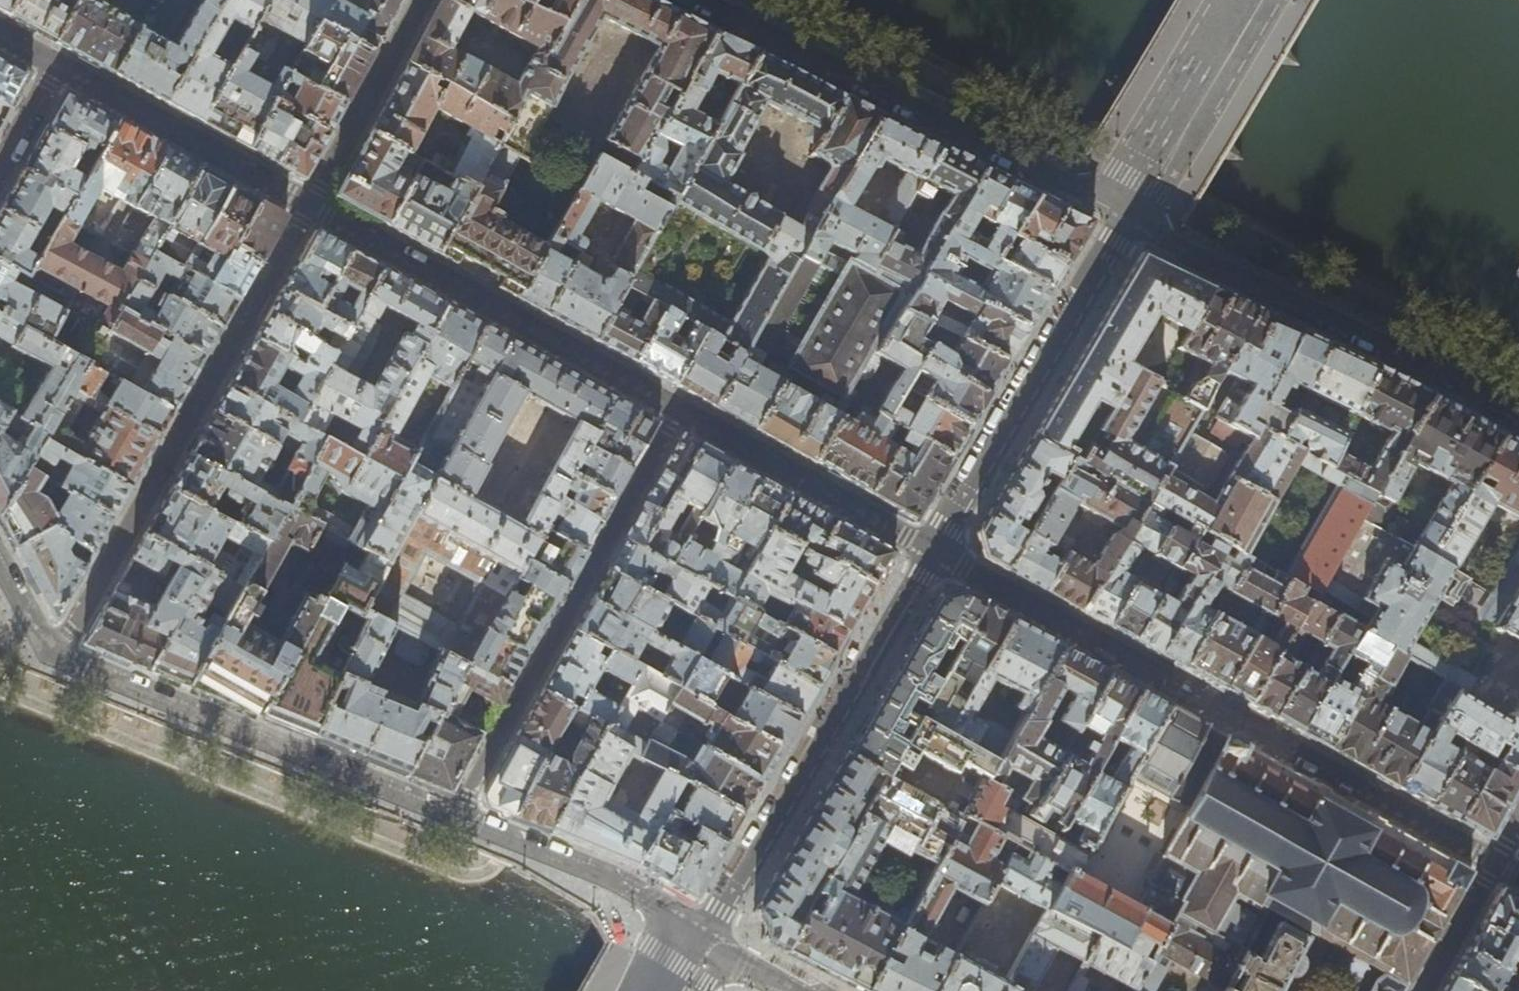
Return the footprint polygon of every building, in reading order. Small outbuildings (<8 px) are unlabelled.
[(9,17),(18,0),(0,0),(0,12),(9,17)] [(54,42),(72,11),(53,0),(18,0),(9,17),(44,36),(54,42)] [(114,75),(140,28),(140,26),(98,3),(100,0),(79,0),(75,6),(72,11),(54,42),(74,53),(107,72),(114,75)] [(180,34),(178,40),(173,45),(140,26),(140,28),(114,75),(119,78),(165,104),(224,0),(201,0),(199,5),(180,34)] [(201,124),(232,68),(210,56),(230,20),(251,32),(269,0),(268,0),(224,0),(165,104),(193,119),(201,124)] [(248,150),(276,100),(291,73),(282,70),(271,88),(244,73),(253,57),(265,63),(282,32),(306,46),(320,21),(282,0),(269,0),(251,32),(232,68),(201,124),(227,138),(248,150)] [(403,0),(368,0),(361,13),(336,0),(282,0),(320,21),(375,52),(402,2),(403,0)] [(438,6),(432,17),(407,63),(511,121),(497,145),(517,156),(522,159),(599,18),(655,46),(603,141),(639,161),(667,112),(655,105),(658,101),(659,102),(664,94),(662,93),(666,88),(677,93),(712,32),(649,0),(552,0),(545,14),(531,7),(530,8),(513,0),(441,0),(438,6)] [(513,0),(530,8),(531,7),(534,0),(513,0)] [(175,32),(180,34),(199,5),(192,3),(175,32)] [(294,69),(291,73),(347,104),(360,78),(375,52),(320,21),(306,46),(297,62),(291,58),(287,64),(294,69)] [(737,87),(756,54),(747,49),(738,45),(712,32),(677,93),(667,112),(639,161),(631,175),(642,182),(663,193),(675,198),(715,126),(689,112),(698,96),(704,99),(708,91),(703,88),(711,73),(737,87)] [(828,90),(786,69),(784,68),(758,55),(756,54),(737,87),(715,126),(675,198),(628,280),(626,287),(664,309),(681,318),(693,325),(705,332),(744,354),(749,347),(799,257),(878,115),(842,98),(828,90)] [(0,57),(0,103),(9,108),(8,110),(10,111),(30,74),(0,57)] [(389,96),(369,132),(404,152),(409,155),(434,110),(468,128),(450,162),(438,155),(434,155),(429,165),(439,170),(444,173),(474,189),(497,145),(511,121),(407,63),(393,89),(389,96)] [(339,117),(347,104),(291,73),(276,100),(302,115),(331,132),(339,117)] [(66,93),(47,127),(83,148),(87,140),(103,148),(118,122),(97,110),(66,93)] [(272,163),(276,165),(302,115),(276,100),(248,150),(272,163)] [(280,167),(304,181),(319,153),(331,132),(302,115),(276,165),(280,167)] [(893,232),(894,231),(914,194),(940,147),(910,132),(908,131),(878,115),(799,257),(843,278),(850,267),(867,276),(873,267),(893,232)] [(148,139),(118,122),(103,148),(98,156),(92,152),(84,166),(90,170),(87,174),(74,197),(63,218),(77,225),(98,188),(119,200),(152,141),(148,139)] [(35,148),(23,169),(74,197),(87,174),(82,172),(80,176),(71,171),(84,148),(83,148),(47,127),(35,148)] [(358,210),(387,226),(410,182),(394,172),(404,152),(369,132),(352,164),(334,197),(358,210)] [(159,144),(152,141),(119,200),(132,208),(167,149),(159,144)] [(476,276),(515,298),(545,246),(488,216),(490,211),(488,209),(517,156),(497,145),(474,189),(439,255),(454,264),(476,276)] [(948,151),(940,147),(914,194),(923,199),(930,187),(950,197),(939,217),(935,218),(926,233),(928,236),(917,255),(896,245),(901,235),(894,231),(893,232),(873,267),(914,288),(922,275),(945,235),(959,211),(984,168),(948,151)] [(170,151),(167,149),(132,208),(153,220),(133,255),(146,263),(153,253),(200,167),(170,151)] [(545,246),(515,298),(566,326),(568,327),(595,342),(626,287),(628,280),(675,198),(663,193),(658,203),(637,191),(642,182),(631,175),(595,157),(577,189),(545,246)] [(435,176),(439,170),(429,165),(422,162),(419,168),(435,176)] [(226,182),(200,167),(153,253),(182,269),(230,184),(226,182)] [(959,211),(975,218),(984,223),(1008,181),(992,172),(984,168),(959,211)] [(13,188),(1,209),(37,229),(50,207),(54,210),(56,216),(53,222),(58,226),(63,218),(74,197),(23,169),(13,188)] [(410,239),(439,255),(474,189),(444,173),(439,181),(447,186),(443,193),(414,177),(410,182),(387,226),(410,239)] [(1018,186),(1008,181),(984,223),(994,228),(987,240),(982,242),(976,238),(970,248),(996,261),(1010,236),(1035,194),(1018,186)] [(247,193),(230,184),(182,269),(210,285),(232,246),(258,199),(247,193)] [(1048,201),(1035,194),(1010,236),(1025,243),(1031,232),(1044,238),(1062,208),(1048,201)] [(285,214),(258,199),(232,246),(241,251),(242,248),(259,258),(257,261),(258,262),(271,240),(285,214)] [(1076,215),(1062,208),(1044,238),(1037,250),(1065,265),(1090,223),(1076,215)] [(18,270),(23,273),(33,255),(39,259),(52,237),(37,229),(1,209),(0,210),(0,261),(18,270)] [(966,234),(975,218),(959,211),(945,235),(970,248),(976,238),(966,234)] [(68,305),(110,327),(121,309),(137,281),(146,263),(133,255),(130,254),(121,271),(70,243),(79,226),(77,225),(63,218),(58,226),(52,237),(39,259),(36,266),(76,290),(70,299),(71,300),(68,305)] [(123,225),(129,229),(133,222),(127,218),(123,225)] [(99,236),(103,230),(93,225),(89,231),(99,236)] [(130,235),(121,229),(112,244),(122,250),(130,235)] [(297,260),(280,291),(317,310),(329,288),(313,280),(317,273),(325,277),(325,279),(332,283),(349,250),(321,235),(314,230),(297,260)] [(945,235),(922,275),(1029,327),(1041,307),(1052,289),(996,261),(970,248),(945,235)] [(1062,269),(1065,265),(1037,250),(1025,243),(1010,236),(996,261),(1052,289),(1062,269)] [(249,279),(258,262),(257,261),(241,251),(232,246),(210,285),(237,301),(249,279)] [(360,256),(349,250),(332,283),(329,288),(317,310),(350,329),(384,269),(360,256)] [(229,315),(237,301),(210,285),(182,269),(153,253),(146,263),(137,281),(153,289),(162,275),(176,282),(167,298),(221,328),(229,315)] [(1055,400),(1034,435),(1059,450),(1063,446),(1071,450),(1068,456),(1070,457),(1079,462),(1134,371),(1120,362),(1151,312),(1169,322),(1167,326),(1185,337),(1213,288),(1182,273),(1141,253),(1132,269),(1092,336),(1086,347),(1055,400)] [(765,354),(774,359),(789,367),(789,369),(839,398),(843,390),(849,379),(868,348),(876,353),(902,310),(914,288),(873,267),(867,276),(850,267),(843,278),(799,257),(749,347),(763,354),(764,353),(765,354)] [(5,303),(2,308),(9,312),(7,317),(22,328),(23,328),(28,319),(34,322),(29,330),(49,341),(68,305),(71,300),(70,299),(65,296),(57,309),(38,300),(11,283),(18,270),(0,261),(0,301),(5,303)] [(361,457),(377,428),(446,304),(415,287),(384,269),(350,329),(322,377),(295,422),(319,435),(330,414),(359,429),(348,451),(361,457)] [(1028,330),(1029,327),(922,275),(914,288),(902,310),(941,330),(1008,362),(1028,330)] [(35,286),(38,282),(30,278),(28,282),(35,286)] [(213,343),(221,328),(167,298),(166,297),(156,316),(143,308),(149,295),(151,296),(155,291),(155,290),(153,289),(137,281),(121,309),(161,331),(172,338),(205,357),(213,343)] [(162,295),(165,289),(158,285),(155,290),(155,291),(162,295)] [(664,309),(626,287),(595,342),(613,352),(634,364),(664,309)] [(1138,450),(1123,442),(1157,385),(1135,371),(1134,371),(1079,462),(1085,465),(1098,473),(1148,501),(1186,435),(1222,372),(1258,309),(1241,301),(1223,293),(1213,288),(1185,337),(1178,350),(1191,356),(1171,393),(1172,394),(1138,450)] [(261,326),(253,339),(322,377),(350,329),(317,310),(280,291),(274,303),(261,326)] [(446,304),(377,428),(392,436),(425,376),(450,389),(486,326),(478,322),(446,304)] [(11,345),(22,328),(7,317),(9,312),(2,308),(0,307),(0,339),(11,345)] [(189,386),(205,357),(172,338),(168,344),(157,338),(161,331),(121,309),(110,327),(90,363),(89,365),(106,374),(109,376),(107,379),(111,382),(113,379),(119,381),(174,412),(189,386)] [(654,375),(674,386),(705,332),(693,325),(683,343),(671,337),(681,318),(664,309),(634,364),(654,375)] [(1263,312),(1258,309),(1222,372),(1236,379),(1272,316),(1263,312)] [(820,467),(869,495),(896,449),(901,441),(907,431),(887,419),(895,407),(905,389),(906,389),(917,371),(925,358),(941,330),(902,310),(876,353),(868,348),(849,379),(854,382),(869,381),(877,369),(879,358),(901,372),(876,414),(862,407),(852,424),(841,417),(853,396),(843,390),(839,398),(830,412),(830,413),(839,418),(813,463),(820,467)] [(1285,323),(1272,316),(1236,379),(1232,387),(1245,395),(1239,406),(1226,399),(1215,417),(1218,419),(1251,439),(1259,426),(1250,421),(1301,330),(1298,329),(1285,323)] [(589,446),(616,398),(571,373),(509,339),(486,326),(450,389),(443,403),(439,401),(435,407),(439,410),(417,450),(413,457),(424,462),(433,446),(447,453),(433,477),(409,464),(401,478),(361,549),(388,563),(364,609),(429,645),(439,650),(466,665),(467,663),(487,629),(507,593),(515,578),(525,561),(568,585),(578,568),(586,553),(550,534),(543,530),(552,514),(559,500),(565,490),(572,476),(589,446)] [(23,477),(28,470),(45,440),(74,390),(89,365),(90,363),(49,341),(29,330),(23,328),(22,328),(11,345),(11,347),(49,368),(19,419),(11,414),(13,411),(11,405),(0,399),(0,511),(23,477)] [(990,392),(1008,362),(941,330),(925,358),(943,369),(935,382),(917,371),(906,389),(924,400),(969,426),(980,410),(990,392)] [(1313,336),(1301,330),(1250,421),(1259,426),(1281,439),(1328,343),(1313,336)] [(690,395),(713,408),(744,354),(705,332),(674,386),(690,395)] [(295,422),(322,377),(253,339),(242,360),(227,385),(295,422)] [(1351,354),(1328,343),(1281,439),(1297,449),(1301,440),(1305,442),(1304,444),(1305,446),(1306,447),(1309,449),(1312,448),(1314,447),(1319,450),(1321,454),(1318,461),(1330,468),(1337,452),(1345,434),(1311,418),(1320,398),(1354,415),(1376,366),(1351,354)] [(730,418),(753,430),(780,383),(789,369),(789,367),(774,359),(765,375),(756,370),(765,354),(764,353),(763,354),(749,347),(744,354),(713,408),(730,418)] [(167,425),(174,412),(119,381),(112,393),(107,391),(103,394),(97,389),(106,374),(89,365),(74,390),(160,438),(167,425)] [(1401,378),(1376,366),(1354,415),(1392,434),(1384,442),(1371,469),(1337,452),(1330,468),(1375,493),(1434,394),(1413,384),(1401,378)] [(783,447),(813,463),(839,418),(830,413),(830,412),(780,383),(753,430),(783,447)] [(220,398),(212,412),(277,447),(284,435),(299,443),(293,456),(309,465),(310,465),(324,439),(319,435),(295,422),(227,385),(220,398)] [(74,390),(45,440),(131,489),(146,462),(160,438),(74,390)] [(1465,410),(1434,394),(1375,493),(1360,517),(1380,528),(1394,502),(1393,501),(1413,463),(1452,484),(1442,501),(1457,509),(1504,431),(1465,410)] [(619,400),(616,398),(589,446),(610,458),(638,410),(619,400)] [(954,453),(969,426),(924,400),(913,418),(895,407),(887,419),(907,431),(951,457),(954,453)] [(653,419),(638,410),(610,458),(632,472),(642,453),(659,422),(653,419)] [(208,419),(204,427),(268,462),(285,471),(293,456),(277,447),(212,412),(208,419)] [(1338,491),(1288,580),(1290,581),(1304,588),(1315,594),(1318,590),(1360,517),(1375,493),(1330,468),(1318,461),(1297,449),(1281,439),(1259,426),(1251,439),(1218,419),(1211,432),(1237,448),(1241,442),(1246,445),(1212,504),(1202,499),(1226,457),(1186,435),(1148,501),(1174,517),(1211,537),(1224,544),(1236,551),(1243,554),(1296,466),(1338,491)] [(197,440),(189,454),(286,507),(301,480),(300,479),(285,471),(273,491),(257,482),(268,462),(204,427),(197,440)] [(417,450),(392,436),(377,428),(361,457),(401,478),(409,464),(413,457),(417,450)] [(888,505),(914,519),(935,485),(949,461),(951,457),(907,431),(901,441),(911,447),(906,455),(896,449),(869,495),(888,505)] [(1504,431),(1457,509),(1442,501),(1436,509),(1433,508),(1425,520),(1428,522),(1413,547),(1453,571),(1484,517),(1493,521),(1501,519),(1505,512),(1518,520),(1518,440),(1504,431)] [(664,470),(645,503),(662,513),(702,445),(690,439),(684,435),(665,468),(664,470)] [(991,563),(1004,571),(1027,532),(1034,519),(1029,517),(1025,523),(1017,519),(1021,512),(1022,514),(1028,512),(1028,510),(1037,497),(1037,494),(1042,492),(1044,488),(1047,487),(1049,483),(1054,485),(1070,457),(1068,456),(1059,450),(1034,435),(1008,479),(978,528),(978,530),(975,534),(978,544),(982,558),(991,563)] [(361,549),(401,478),(361,457),(348,451),(324,439),(310,465),(309,465),(300,479),(301,480),(286,507),(353,544),(361,549)] [(28,470),(53,484),(114,519),(120,508),(131,489),(45,440),(28,470)] [(705,447),(702,445),(662,513),(642,548),(662,560),(673,565),(699,519),(731,462),(705,447)] [(626,483),(632,472),(610,458),(589,446),(572,476),(616,500),(626,483)] [(180,470),(171,487),(267,542),(286,507),(189,454),(180,470)] [(1065,554),(1060,564),(1044,592),(1056,599),(1083,613),(1148,501),(1098,473),(1093,483),(1080,475),(1085,465),(1079,462),(1070,457),(1054,485),(1034,519),(1027,532),(1050,546),(1065,554)] [(731,462),(699,519),(728,535),(761,478),(756,476),(731,462)] [(575,495),(570,505),(603,523),(610,510),(616,500),(572,476),(565,490),(575,495)] [(15,549),(51,530),(56,522),(47,510),(44,502),(49,491),(23,477),(0,511),(0,521),(3,526),(15,549)] [(766,482),(761,478),(728,535),(702,582),(713,588),(732,598),(745,574),(771,530),(790,495),(766,482)] [(81,579),(88,565),(87,565),(62,552),(69,541),(94,553),(94,554),(95,554),(114,519),(53,484),(49,491),(44,502),(47,510),(56,522),(51,530),(15,549),(14,549),(31,579),(56,623),(81,579)] [(158,511),(146,532),(207,566),(241,586),(267,542),(171,487),(158,511)] [(820,512),(790,495),(771,530),(801,546),(805,549),(818,556),(837,521),(820,512)] [(602,525),(603,523),(570,505),(559,500),(552,514),(559,518),(550,534),(586,553),(594,539),(602,525)] [(1094,619),(1108,627),(1144,567),(1151,555),(1167,529),(1174,517),(1148,501),(1083,613),(1094,619)] [(641,510),(625,540),(642,548),(662,513),(645,503),(641,510)] [(148,672),(166,679),(202,694),(242,710),(260,717),(334,580),(317,571),(278,643),(260,633),(257,637),(240,627),(247,615),(252,617),(260,603),(255,601),(260,592),(261,592),(288,544),(304,551),(303,553),(338,572),(353,544),(286,507),(267,542),(241,586),(207,566),(148,672)] [(559,518),(552,514),(543,530),(550,534),(559,518)] [(1508,723),(1465,698),(1475,680),(1410,643),(1453,571),(1413,547),(1380,528),(1360,517),(1318,590),(1369,621),(1365,628),(1363,627),(1361,631),(1389,648),(1404,656),(1444,679),(1459,688),(1436,726),(1448,732),(1452,735),(1477,749),(1500,761),(1518,771),(1518,704),(1508,723)] [(702,582),(728,535),(699,519),(673,565),(702,582)] [(861,534),(837,521),(818,556),(874,588),(884,571),(894,553),(861,534)] [(1192,543),(1167,529),(1151,555),(1176,569),(1192,543)] [(776,591),(786,575),(801,546),(771,530),(745,574),(776,591)] [(103,654),(148,672),(207,566),(146,532),(132,558),(158,572),(162,571),(164,570),(170,561),(178,565),(153,608),(114,591),(83,645),(103,654)] [(1044,592),(1060,564),(1045,555),(1050,546),(1027,532),(1004,571),(1024,581),(1044,592)] [(1145,648),(1159,655),(1218,554),(1224,544),(1211,537),(1204,549),(1192,543),(1176,569),(1189,577),(1174,603),(1168,600),(1177,585),(1170,581),(1161,596),(1133,641),(1145,648)] [(617,554),(609,568),(646,590),(656,571),(662,560),(642,548),(625,540),(617,554)] [(284,726),(312,737),(361,630),(352,627),(347,636),(342,634),(335,645),(338,648),(329,663),(329,670),(312,660),(330,625),(329,624),(338,606),(359,617),(360,616),(364,609),(388,563),(361,549),(353,544),(338,572),(334,580),(260,717),(284,726)] [(1045,555),(1060,564),(1065,554),(1050,546),(1045,555)] [(1491,593),(1498,597),(1508,603),(1518,585),(1518,547),(1491,593)] [(826,597),(798,582),(789,598),(848,632),(861,610),(862,608),(874,588),(818,556),(805,549),(802,555),(807,558),(805,560),(805,563),(806,564),(815,569),(812,575),(832,587),(826,597)] [(1168,661),(1183,669),(1215,615),(1201,607),(1215,585),(1229,593),(1249,558),(1243,554),(1236,551),(1230,561),(1218,554),(1159,655),(1168,661)] [(1266,620),(1269,615),(1284,590),(1290,581),(1288,580),(1272,571),(1266,580),(1257,575),(1263,566),(1249,558),(1229,593),(1246,602),(1243,607),(1253,612),(1256,607),(1264,612),(1262,615),(1262,617),(1263,619),(1266,620)] [(672,580),(660,598),(669,604),(690,615),(697,603),(703,606),(713,588),(702,582),(673,565),(662,560),(656,571),(672,580)] [(549,619),(568,585),(525,561),(515,578),(527,585),(524,589),(528,591),(522,601),(507,593),(487,629),(530,654),(549,619)] [(1120,634),(1133,641),(1161,596),(1155,593),(1158,587),(1152,584),(1149,589),(1146,588),(1154,574),(1144,567),(1108,627),(1120,634)] [(652,634),(669,604),(660,598),(646,590),(609,568),(604,577),(597,590),(591,600),(652,634)] [(732,598),(782,626),(835,655),(842,642),(848,632),(789,598),(776,591),(745,574),(732,598)] [(776,591),(789,598),(798,582),(786,575),(776,591)] [(1508,603),(1508,605),(1518,611),(1518,585),(1508,603)] [(723,634),(766,658),(782,626),(732,598),(713,588),(703,606),(697,603),(690,615),(693,616),(713,628),(723,634)] [(1234,697),(1248,705),(1310,603),(1315,594),(1304,588),(1298,598),(1284,590),(1269,615),(1287,621),(1280,631),(1270,646),(1256,638),(1224,691),(1234,697)] [(862,729),(856,738),(900,764),(908,769),(918,753),(955,773),(960,764),(984,777),(986,778),(996,761),(997,759),(973,746),(946,731),(928,720),(918,716),(915,722),(901,714),(911,696),(926,705),(940,682),(925,673),(948,634),(962,642),(984,603),(962,591),(940,597),(914,640),(878,701),(867,719),(862,729)] [(1508,605),(1508,603),(1498,597),(1484,620),(1518,640),(1518,611),(1508,605)] [(678,648),(670,643),(661,639),(652,634),(591,600),(583,615),(575,630),(601,644),(609,649),(631,661),(637,650),(642,642),(657,650),(673,659),(662,678),(679,688),(696,658),(678,648)] [(956,654),(970,661),(982,668),(1011,617),(988,605),(984,603),(962,642),(956,654)] [(1259,711),(1275,720),(1304,670),(1288,661),(1304,634),(1320,643),(1335,617),(1310,603),(1248,705),(1259,711)] [(466,665),(439,650),(415,704),(366,685),(389,637),(393,638),(392,641),(396,643),(394,649),(396,656),(417,666),(423,663),(426,656),(424,655),(429,645),(364,609),(360,616),(365,620),(361,630),(312,737),(356,755),(406,774),(466,665)] [(1205,681),(1224,691),(1256,638),(1215,615),(1183,669),(1205,681)] [(696,658),(713,628),(693,616),(678,648),(696,658)] [(1056,643),(1011,617),(982,668),(981,671),(963,702),(958,709),(946,731),(973,746),(997,759),(1012,733),(988,720),(985,725),(970,716),(992,677),(1022,693),(1014,707),(1025,712),(1032,699),(1063,647),(1056,643)] [(1286,726),(1300,734),(1333,680),(1350,650),(1361,631),(1335,617),(1320,643),(1304,670),(1275,720),(1286,726)] [(831,662),(835,655),(782,626),(766,658),(817,686),(821,679),(826,670),(831,662)] [(530,654),(487,629),(467,663),(511,688),(521,670),(530,654)] [(559,660),(542,690),(567,705),(572,694),(581,699),(575,710),(608,727),(619,707),(589,690),(600,669),(631,686),(641,667),(631,661),(609,649),(604,659),(595,654),(601,644),(575,630),(559,660)] [(1312,740),(1328,749),(1389,648),(1361,631),(1350,650),(1369,661),(1362,673),(1359,671),(1348,688),(1333,680),(1300,734),(1307,738),(1312,740)] [(664,634),(661,639),(670,643),(672,639),(664,634)] [(808,702),(817,686),(766,658),(723,634),(706,664),(800,716),(808,702)] [(642,642),(637,650),(642,652),(647,652),(652,651),(657,650),(642,642)] [(1006,765),(1030,779),(1044,787),(1064,753),(1057,749),(1035,736),(1062,689),(1073,695),(1058,721),(1070,728),(1076,731),(1081,723),(1111,673),(1085,659),(1063,647),(1032,699),(1025,712),(1012,733),(997,759),(996,761),(1006,765)] [(1362,768),(1397,788),(1436,726),(1459,688),(1444,679),(1426,710),(1428,712),(1419,727),(1374,701),(1386,688),(1388,688),(1404,656),(1389,648),(1328,749),(1362,768)] [(970,661),(956,654),(940,682),(926,705),(925,706),(933,711),(928,720),(946,731),(958,709),(963,702),(950,695),(970,661)] [(791,732),(800,716),(706,664),(696,658),(679,688),(709,704),(715,693),(729,702),(727,704),(736,711),(732,718),(782,747),(791,732)] [(466,665),(406,774),(404,777),(427,785),(451,795),(459,780),(496,715),(501,707),(511,688),(467,663),(466,665)] [(603,854),(633,867),(666,809),(676,791),(679,787),(682,781),(664,770),(636,815),(606,798),(631,753),(638,757),(639,757),(640,757),(650,740),(659,723),(669,706),(679,688),(662,678),(654,674),(658,668),(652,665),(648,670),(641,667),(631,686),(619,707),(608,727),(548,832),(603,854)] [(1111,673),(1081,723),(1089,727),(1097,732),(1083,762),(1064,753),(1044,787),(1033,805),(1028,814),(1040,821),(1048,807),(1060,814),(1052,828),(1058,831),(1066,818),(1095,767),(1113,737),(1140,689),(1125,681),(1111,673)] [(669,706),(685,714),(703,724),(704,723),(715,727),(723,712),(709,704),(679,688),(669,706)] [(1129,747),(1141,753),(1168,705),(1154,697),(1140,689),(1113,737),(1129,747)] [(499,766),(484,793),(489,808),(499,812),(509,816),(547,754),(562,727),(573,709),(567,705),(542,690),(529,712),(499,766)] [(1128,777),(1163,797),(1205,726),(1203,724),(1179,711),(1168,705),(1141,753),(1128,777)] [(685,714),(669,706),(659,723),(676,732),(685,714)] [(526,824),(548,832),(608,727),(575,710),(573,709),(562,727),(581,738),(563,764),(547,754),(509,816),(509,817),(526,824)] [(732,718),(723,712),(715,727),(704,747),(763,780),(773,762),(782,747),(732,718)] [(659,723),(650,740),(666,749),(676,732),(659,723)] [(1089,727),(1081,723),(1076,731),(1072,740),(1079,744),(1089,727)] [(1440,811),(1457,821),(1488,770),(1471,760),(1477,749),(1452,735),(1449,740),(1460,747),(1458,752),(1442,743),(1448,732),(1436,726),(1397,788),(1411,796),(1436,809),(1440,811)] [(1089,727),(1079,744),(1072,740),(1064,753),(1083,762),(1097,732),(1089,727)] [(1070,728),(1057,749),(1064,753),(1072,740),(1076,731),(1070,728)] [(694,735),(691,740),(697,743),(700,738),(694,735)] [(891,778),(900,764),(856,738),(852,745),(847,754),(887,776),(891,778)] [(1239,744),(1227,738),(1214,761),(1203,782),(1187,809),(1182,819),(1164,851),(1146,883),(1150,885),(1181,902),(1175,914),(1176,914),(1206,931),(1214,935),(1231,945),(1245,953),(1268,911),(1379,972),(1407,987),(1431,944),(1471,872),(1444,858),(1384,824),(1385,821),(1373,815),(1372,816),(1370,815),(1369,817),(1364,814),(1364,812),(1360,809),(1359,811),(1340,800),(1341,799),(1336,796),(1335,798),(1329,795),(1330,793),(1328,792),(1329,790),(1322,787),(1317,784),(1315,787),(1249,750),(1239,744)] [(681,758),(666,749),(650,740),(640,757),(664,770),(682,781),(684,782),(692,767),(681,758)] [(694,749),(697,743),(691,740),(688,745),(694,749)] [(692,767),(684,782),(743,815),(753,798),(763,780),(704,747),(692,767)] [(1141,753),(1129,747),(1112,776),(1125,783),(1128,777),(1141,753)] [(770,944),(784,951),(816,898),(806,892),(821,866),(831,872),(850,839),(847,836),(848,833),(847,830),(844,828),(858,803),(856,801),(867,782),(879,789),(887,776),(847,754),(826,790),(817,805),(794,844),(767,890),(753,913),(757,917),(760,922),(762,927),(761,933),(761,939),(770,944)] [(1006,765),(996,761),(986,778),(995,783),(1006,765)] [(1518,788),(1518,771),(1500,761),(1494,773),(1488,770),(1457,821),(1470,828),(1490,839),(1510,804),(1518,788)] [(900,764),(891,778),(899,783),(908,769),(900,764)] [(1088,848),(1125,783),(1112,776),(1095,767),(1066,818),(1083,828),(1076,841),(1088,848)] [(860,990),(866,990),(909,912),(901,907),(897,913),(888,909),(889,907),(889,905),(886,900),(889,894),(873,886),(863,902),(852,896),(889,829),(940,858),(962,819),(954,814),(947,826),(931,817),(938,805),(899,783),(891,778),(887,776),(879,789),(877,793),(872,791),(866,800),(871,803),(850,839),(831,872),(816,898),(784,951),(821,971),(822,971),(823,971),(860,990)] [(963,814),(964,815),(1016,844),(1066,873),(1073,876),(1074,874),(1088,848),(1076,841),(1058,831),(1052,828),(1040,821),(1028,814),(1033,805),(1020,797),(995,783),(986,778),(984,777),(982,779),(982,780),(980,784),(978,787),(976,790),(969,803),(963,814)] [(1044,787),(1030,779),(1020,797),(1033,805),(1044,787)] [(737,825),(743,815),(684,782),(682,781),(679,787),(691,793),(681,810),(675,806),(682,795),(676,791),(666,809),(696,825),(727,843),(737,825)] [(636,868),(663,884),(696,825),(666,809),(633,867),(636,868)] [(954,954),(930,941),(925,950),(923,949),(918,957),(912,954),(951,887),(982,904),(995,882),(1016,844),(964,815),(962,819),(940,858),(909,912),(866,990),(934,990),(954,954)] [(677,891),(693,900),(712,868),(727,843),(696,825),(663,884),(677,891)] [(1066,873),(1016,844),(995,882),(1045,910),(1047,907),(1066,873)] [(1169,928),(1136,909),(1074,874),(1073,876),(1066,873),(1047,907),(1098,935),(1139,958),(1148,940),(1159,946),(1169,928)] [(1136,909),(1169,928),(1176,914),(1175,914),(1181,902),(1150,885),(1136,909)] [(1481,924),(1518,945),(1518,943),(1518,938),(1518,937),(1518,935),(1518,900),(1501,890),(1499,893),(1490,908),(1481,924)] [(1035,972),(1041,974),(1052,954),(1046,952),(1050,943),(1084,961),(1098,935),(1047,907),(1045,910),(1006,982),(1001,990),(1025,990),(1035,972)] [(1134,990),(1133,990),(1152,990),(1166,967),(1202,987),(1200,990),(1223,990),(1225,989),(1229,981),(1245,953),(1231,945),(1225,954),(1201,942),(1201,940),(1206,931),(1176,914),(1169,928),(1159,946),(1149,963),(1134,990)] [(1287,976),(1292,976),(1296,973),(1299,970),(1300,966),(1300,961),(1298,956),(1308,939),(1280,922),(1258,960),(1245,953),(1229,981),(1234,983),(1240,972),(1247,976),(1239,990),(1279,990),(1287,976)] [(1467,949),(1504,971),(1509,974),(1512,969),(1510,967),(1508,966),(1511,959),(1518,963),(1518,945),(1481,924),(1475,934),(1467,949)] [(1214,935),(1206,931),(1201,940),(1201,942),(1225,954),(1231,945),(1214,935)] [(1083,962),(1134,990),(1149,963),(1139,958),(1098,935),(1084,961),(1083,962)] [(1006,982),(988,972),(990,967),(963,952),(966,945),(961,941),(954,954),(934,990),(1001,990),(1006,982)] [(1452,976),(1480,990),(1492,990),(1495,985),(1496,985),(1504,971),(1467,949),(1461,960),(1452,976)] [(1081,990),(1084,984),(1085,981),(1084,979),(1082,977),(1086,970),(1081,967),(1067,990),(1081,990)] [(1518,979),(1509,974),(1504,971),(1496,985),(1495,985),(1492,990),(1512,990),(1518,979)] [(1368,990),(1405,990),(1407,987),(1379,972),(1368,990)] [(1452,976),(1445,988),(1443,990),(1480,990),(1452,976)]
